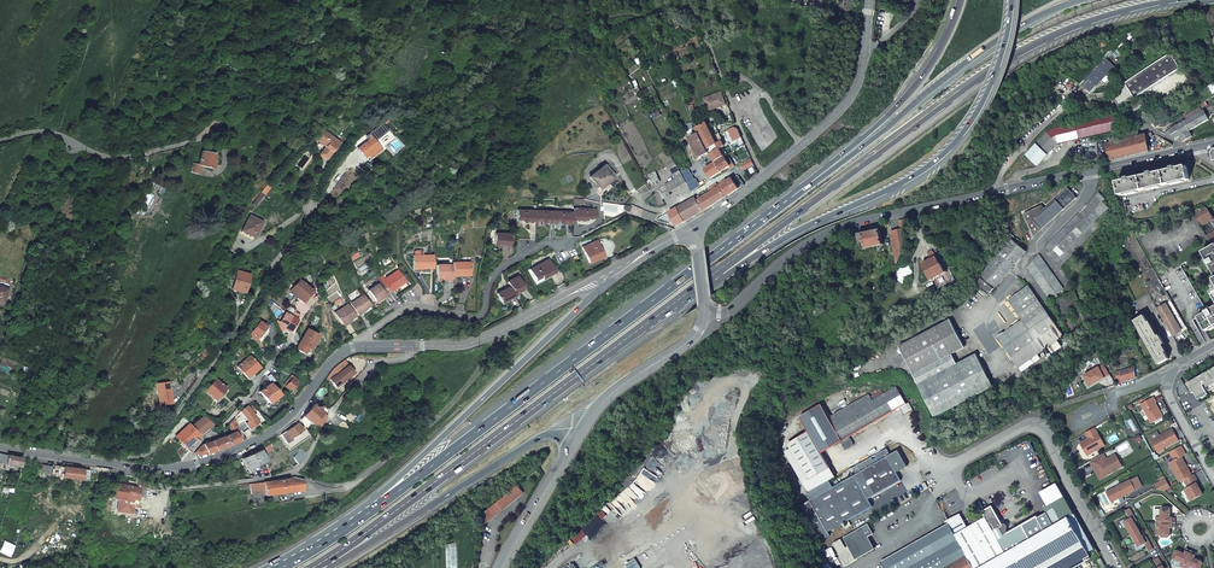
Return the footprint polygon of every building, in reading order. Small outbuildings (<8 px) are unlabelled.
[(672,17),(663,19),(666,30),(678,26),(676,20),(673,21),(672,17)] [(1145,91),(1179,69),(1169,54),(1124,83),(1126,86),(1117,92),(1119,96),(1114,99),(1119,106),(1133,97),(1134,98),(1145,91)] [(1091,92),(1116,66),(1107,58),(1086,79),(1089,81),(1083,86),(1091,92)] [(707,108),(714,105),(715,107),(724,103),(719,91),(703,97),(707,108)] [(1189,131),(1208,120),(1202,110),(1201,111),(1199,108),(1185,117),(1187,120),(1163,134),(1174,140),(1180,136),(1184,142),(1192,137),(1189,131)] [(810,118),(814,123),(819,119),(815,114),(810,118)] [(1113,115),(1076,123),(1076,124),(1053,129),(1045,133),(1024,155),(1035,166),(1058,145),(1117,131),(1113,115)] [(1151,119),(1156,127),(1161,124),(1157,116),(1151,119)] [(695,127),(704,122),(701,117),(693,122),(695,127)] [(698,133),(701,140),(712,134),(712,133),(711,134),(704,122),(695,127),(698,133)] [(316,140),(323,131),(319,128),(312,137),(316,140)] [(325,159),(340,139),(336,136),(333,139),(323,131),(316,140),(315,141),(323,147),(318,154),(325,159)] [(706,149),(701,140),(698,133),(689,137),(694,147),(695,149),(691,151),(695,159),(708,152),(706,149)] [(715,141),(712,136),(713,136),(712,134),(701,140),(706,149),(717,142),(716,140),(715,141)] [(1109,160),(1149,151),(1145,135),(1106,144),(1105,141),(1096,143),(1097,147),(1100,146),(1102,158),(1109,157),(1109,160)] [(364,158),(378,147),(371,137),(361,144),(363,146),(358,150),(364,158)] [(710,153),(715,161),(723,155),(718,147),(710,153)] [(218,154),(204,151),(200,164),(193,162),(191,172),(200,175),(202,166),(216,169),(219,161),(216,160),(218,154)] [(728,165),(729,165),(732,163),(729,160),(727,161),(724,157),(723,155),(715,161),(721,171),(728,165)] [(733,162),(728,155),(724,157),(727,161),(729,160),(732,163),(733,162)] [(750,158),(742,163),(745,167),(752,163),(750,158)] [(721,171),(715,161),(704,168),(710,177),(721,171)] [(589,177),(598,188),(612,176),(603,165),(589,177)] [(693,178),(686,166),(680,170),(681,173),(685,180),(691,190),(699,185),(694,177),(693,178)] [(1147,175),(1131,179),(1130,177),(1124,179),(1124,181),(1116,183),(1120,197),(1190,180),(1186,166),(1176,168),(1176,166),(1170,168),(1170,170),(1154,174),(1153,172),(1147,173),(1147,175)] [(669,192),(685,180),(681,173),(665,185),(669,192)] [(730,178),(720,185),(727,196),(737,188),(730,178)] [(265,197),(271,188),(266,183),(250,204),(254,206),(263,195),(265,197)] [(709,208),(726,196),(718,186),(716,184),(710,188),(711,191),(701,198),(700,195),(695,198),(703,211),(709,208)] [(669,192),(665,185),(657,191),(662,199),(670,194),(669,192)] [(1041,204),(1022,212),(1033,235),(1059,212),(1076,197),(1067,187),(1044,208),(1041,204)] [(1054,260),(1109,208),(1103,202),(1106,199),(1100,193),(1045,246),(1054,260)] [(695,198),(677,207),(685,221),(703,211),(695,198)] [(626,213),(637,216),(640,211),(640,210),(631,205),(626,213)] [(673,221),(676,226),(685,221),(677,207),(657,219),(658,220),(669,223),(673,221)] [(1212,220),(1206,207),(1192,210),(1211,246),(1213,244),(1213,233),(1213,232),(1213,218),(1212,220)] [(582,218),(590,218),(590,217),(595,217),(595,208),(572,208),(572,211),(571,220),(582,220),(582,218)] [(516,220),(523,220),(523,222),(534,222),(535,220),(535,210),(517,210),(516,220)] [(535,210),(535,220),(541,220),(541,222),(553,223),(553,220),(553,211),(535,210)] [(560,223),(571,223),(571,222),(571,220),(572,211),(553,211),(553,220),(560,220),(560,223)] [(637,216),(650,221),(655,215),(641,211),(640,211),(637,216)] [(249,216),(240,232),(246,235),(246,234),(251,236),(253,232),(255,233),(261,222),(249,216)] [(907,239),(905,229),(906,229),(905,220),(898,221),(901,230),(888,233),(891,244),(894,243),(896,263),(897,263),(904,252),(905,250),(907,239)] [(863,251),(885,246),(884,243),(886,242),(885,238),(883,239),(881,229),(880,225),(870,228),(858,233),(858,235),(857,235),(859,242),(860,242),(863,251)] [(494,245),(508,245),(509,234),(494,234),(494,245)] [(985,261),(978,271),(972,280),(989,295),(1025,251),(1007,235),(985,261)] [(582,247),(589,263),(603,257),(595,241),(582,247)] [(1211,246),(1200,252),(1213,276),(1213,244),(1211,246)] [(934,250),(920,257),(924,264),(938,256),(934,250)] [(1027,267),(1050,299),(1057,295),(1056,293),(1062,288),(1038,254),(1027,267)] [(413,267),(423,266),(423,268),(433,268),(433,255),(412,255),(413,267)] [(946,273),(938,256),(924,264),(932,280),(946,273)] [(529,269),(535,280),(541,277),(542,279),(554,272),(547,259),(529,269)] [(452,276),(461,276),(469,276),(469,263),(452,262),(452,265),(452,276)] [(903,283),(913,272),(911,265),(907,262),(895,276),(903,283)] [(452,276),(452,265),(436,265),(436,278),(442,278),(447,278),(447,280),(452,280),(452,276)] [(236,270),(230,289),(240,292),(242,288),(244,288),(248,274),(236,270)] [(389,293),(405,282),(397,270),(384,278),(386,280),(383,282),(389,293)] [(517,276),(507,281),(510,286),(514,294),(524,289),(517,276)] [(288,292),(301,302),(310,290),(297,280),(288,292)] [(367,290),(375,301),(381,297),(385,295),(386,296),(390,293),(389,293),(383,282),(381,281),(367,290)] [(3,302),(9,288),(0,285),(0,301),(3,302)] [(502,304),(516,297),(514,294),(510,286),(497,294),(502,304)] [(1018,366),(1063,335),(1027,286),(1007,299),(1021,318),(997,335),(1018,366)] [(363,294),(349,303),(357,314),(367,307),(370,305),(363,294)] [(347,304),(334,313),(342,323),(348,319),(349,320),(353,317),(355,315),(347,304)] [(367,307),(357,314),(358,316),(368,308),(367,307)] [(1209,310),(1208,308),(1205,310),(1205,312),(1197,317),(1205,332),(1213,326),(1213,307),(1209,310)] [(289,332),(296,320),(290,317),(284,313),(276,326),(280,333),(282,328),(289,332)] [(1162,318),(1172,335),(1180,330),(1171,313),(1162,318)] [(1160,342),(1156,334),(1153,335),(1141,314),(1132,320),(1157,364),(1166,358),(1159,345),(1161,344),(1160,342)] [(343,326),(354,318),(353,317),(349,320),(348,319),(342,323),(343,326)] [(900,351),(912,372),(935,415),(992,385),(975,352),(955,362),(950,353),(963,346),(949,318),(897,344),(897,345),(895,346),(897,352),(900,351)] [(253,340),(264,326),(255,319),(252,322),(255,324),(247,335),(249,337),(248,339),(251,341),(252,339),(253,340)] [(315,333),(307,328),(295,348),(303,353),(306,348),(309,344),(311,345),(316,338),(313,337),(315,333)] [(263,362),(268,358),(264,352),(259,356),(263,362)] [(246,378),(258,367),(248,356),(235,366),(246,378)] [(355,372),(345,359),(344,359),(339,364),(335,368),(339,373),(328,381),(331,384),(333,382),(336,387),(350,376),(356,380),(361,374),(358,370),(355,372)] [(1130,371),(1118,369),(1117,377),(1121,378),(1120,381),(1129,378),(1134,377),(1137,366),(1129,368),(1130,371)] [(1185,383),(1191,393),(1193,392),(1196,397),(1205,392),(1203,388),(1205,387),(1207,390),(1213,386),(1213,366),(1185,383)] [(1083,379),(1089,389),(1111,377),(1106,367),(1083,379)] [(273,380),(266,370),(265,372),(263,376),(268,383),(269,383),(273,380)] [(292,386),(295,383),(294,381),(295,380),(290,375),(282,384),(289,389),(292,386)] [(217,402),(227,391),(214,379),(204,390),(217,402)] [(1188,391),(1181,379),(1179,381),(1178,384),(1177,388),(1177,392),(1178,396),(1188,391)] [(170,404),(167,382),(155,384),(158,405),(164,405),(170,404)] [(268,403),(278,394),(269,383),(268,383),(258,391),(268,403)] [(866,394),(833,413),(846,436),(851,444),(852,443),(848,436),(902,404),(892,387),(880,394),(879,390),(869,396),(868,396),(866,394)] [(1139,403),(1146,415),(1157,408),(1153,402),(1154,401),(1151,396),(1139,403)] [(312,404),(300,419),(304,425),(309,422),(312,423),(322,412),(312,404)] [(242,407),(239,410),(241,413),(247,421),(246,422),(250,428),(254,425),(258,422),(251,412),(256,408),(254,405),(248,409),(246,405),(242,407)] [(1157,408),(1146,415),(1150,422),(1161,415),(1157,408)] [(833,413),(807,429),(808,430),(784,444),(806,480),(827,467),(819,453),(839,441),(843,448),(850,444),(833,413)] [(239,430),(235,420),(229,423),(232,433),(226,435),(230,444),(239,441),(235,432),(239,430)] [(286,442),(292,438),(291,436),(296,432),(302,429),(296,422),(280,434),(286,442)] [(203,438),(189,423),(175,436),(180,442),(179,444),(185,449),(189,452),(203,438)] [(196,431),(202,437),(208,431),(204,426),(196,431)] [(1104,445),(1093,427),(1084,433),(1087,438),(1079,443),(1086,455),(1104,445)] [(1171,428),(1150,440),(1152,444),(1173,432),(1171,428)] [(1173,432),(1152,444),(1156,451),(1177,439),(1173,432)] [(230,444),(226,435),(218,438),(223,448),(230,444)] [(223,448),(218,438),(211,440),(215,451),(223,448)] [(215,451),(211,440),(203,443),(195,451),(196,456),(215,451)] [(1180,444),(1169,451),(1170,454),(1182,447),(1180,444)] [(1182,447),(1170,454),(1173,459),(1180,455),(1185,452),(1182,447)] [(301,448),(294,456),(299,464),(303,459),(306,453),(301,448)] [(886,448),(874,454),(869,457),(856,464),(860,470),(807,500),(826,531),(871,505),(867,498),(900,479),(896,472),(901,468),(901,467),(904,465),(904,461),(897,449),(889,454),(886,448)] [(185,449),(180,452),(181,457),(178,459),(180,461),(189,452),(185,449)] [(246,469),(266,460),(261,449),(251,453),(241,458),(246,469)] [(1104,460),(1101,454),(1089,461),(1092,466),(1094,465),(1095,468),(1094,470),(1096,473),(1097,472),(1104,474),(1105,475),(1122,466),(1116,456),(1111,459),(1112,461),(1108,463),(1106,459),(1104,460)] [(1115,454),(1106,459),(1108,463),(1112,461),(1111,459),(1116,456),(1115,454)] [(10,465),(20,467),(23,458),(15,456),(7,455),(5,465),(4,469),(7,470),(8,468),(9,468),(10,465)] [(1171,468),(1184,461),(1180,455),(1173,459),(1168,462),(1171,468)] [(20,467),(18,476),(17,480),(35,481),(41,463),(33,461),(24,459),(22,467),(20,467)] [(1183,478),(1191,473),(1184,461),(1171,468),(1178,481),(1183,478)] [(40,473),(50,475),(52,466),(42,464),(40,473)] [(74,468),(64,467),(63,477),(88,480),(89,474),(84,473),(84,469),(74,468)] [(1189,493),(1192,498),(1203,492),(1199,486),(1196,481),(1198,480),(1193,472),(1191,473),(1183,478),(1187,486),(1184,488),(1187,494),(1189,493)] [(1163,474),(1153,480),(1158,489),(1164,489),(1170,486),(1163,474)] [(1129,479),(1134,489),(1141,486),(1136,476),(1129,479)] [(267,495),(291,491),(304,489),(304,479),(295,477),(276,480),(265,481),(250,483),(252,493),(264,491),(263,486),(265,486),(266,491),(267,495)] [(1129,479),(1106,491),(1108,496),(1111,495),(1113,500),(1134,489),(1129,479)] [(113,496),(124,498),(124,502),(138,505),(140,488),(128,485),(115,483),(113,496)] [(486,523),(524,492),(519,485),(480,516),(486,523)] [(954,532),(974,567),(1072,567),(1090,558),(1087,551),(1094,547),(1064,494),(1043,506),(1046,511),(1037,516),(1037,514),(1007,532),(1004,528),(1005,524),(1002,524),(991,505),(982,510),(985,515),(954,532)] [(826,531),(807,500),(798,505),(818,540),(828,535),(826,531)] [(1156,521),(1175,521),(1175,516),(1169,516),(1169,513),(1170,513),(1170,508),(1168,506),(1162,506),(1160,509),(1160,516),(1156,516),(1156,521)] [(1123,522),(1138,547),(1144,544),(1148,552),(1152,549),(1145,536),(1142,537),(1134,522),(1136,521),(1129,508),(1124,510),(1129,518),(1123,522)] [(954,532),(949,521),(881,559),(885,567),(974,567),(954,532)] [(1160,526),(1160,534),(1162,536),(1168,536),(1170,534),(1170,529),(1169,529),(1169,526),(1175,526),(1175,521),(1156,521),(1156,526),(1160,526)] [(843,536),(855,558),(873,549),(866,536),(871,533),(866,524),(843,536)] [(457,542),(445,543),(446,567),(458,567),(457,542)] [(1185,567),(1191,550),(1186,548),(1184,553),(1182,553),(1182,552),(1176,550),(1175,551),(1173,556),(1174,559),(1181,561),(1179,565),(1185,567)] [(1193,557),(1196,552),(1191,550),(1185,567),(1189,567),(1190,565),(1197,567),(1198,567),(1200,567),(1202,562),(1201,560),(1196,558),(1193,557)] [(1158,556),(1153,559),(1157,567),(1155,567),(1164,567),(1158,556)] [(1100,558),(1097,560),(1101,567),(1103,567),(1105,567),(1100,558)]
